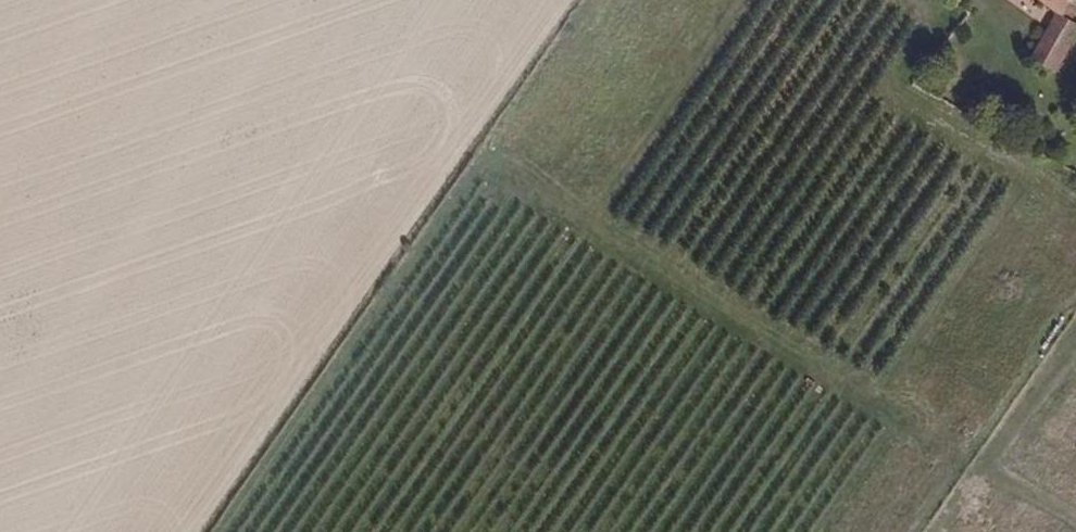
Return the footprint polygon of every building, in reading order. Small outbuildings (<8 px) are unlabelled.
[(1075,29),(1064,24),(1073,10),(1075,11),(1075,0),(1062,0),(1050,17),(1019,62),(1044,73),(1075,29)] [(1050,17),(1062,0),(1028,0),(1050,17)]
